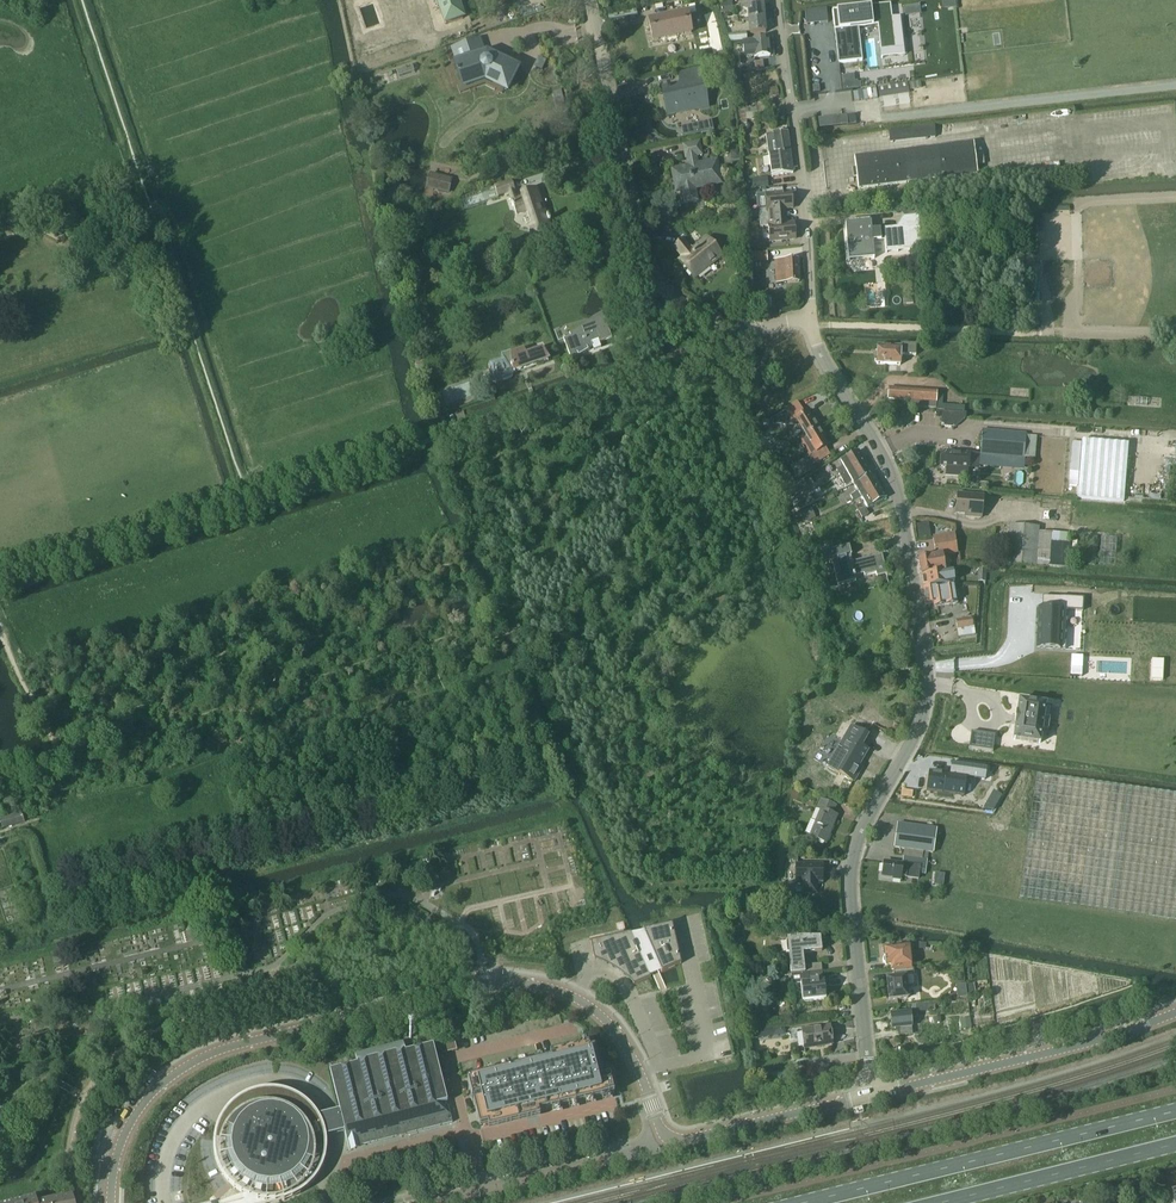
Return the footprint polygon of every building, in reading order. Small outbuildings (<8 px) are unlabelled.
[(444,27),(465,20),(459,0),(434,0),(444,27)] [(732,8),(731,0),(720,1),(721,8),(732,8)] [(701,14),(699,3),(672,8),(673,17),(648,22),(653,43),(690,35),(686,17),(701,14)] [(765,19),(763,5),(745,7),(746,21),(765,19)] [(890,5),(831,12),(833,27),(837,26),(839,47),(836,48),(837,64),(862,61),(858,28),(877,26),(880,51),(895,49),(890,5)] [(766,33),(765,19),(746,21),(748,35),(766,33)] [(728,42),(747,40),(746,33),(728,34),(728,42)] [(769,56),(767,38),(753,40),(754,51),(749,52),(749,58),(755,57),(755,58),(769,56)] [(456,47),(453,49),(457,60),(458,65),(455,66),(461,84),(473,80),(474,84),(485,80),(506,90),(516,70),(486,55),(483,56),(478,40),(456,47)] [(715,79),(729,75),(726,61),(712,64),(715,79)] [(754,71),(753,63),(739,64),(740,73),(754,71)] [(708,109),(700,70),(677,75),(679,85),(662,89),(668,117),(708,109)] [(908,94),(906,82),(877,86),(879,99),(908,94)] [(767,117),(765,106),(743,109),(745,120),(767,117)] [(841,131),(840,123),(826,125),(827,132),(841,131)] [(888,143),(935,138),(933,125),(887,131),(888,143)] [(787,134),(766,137),(768,157),(789,154),(787,134)] [(941,179),(942,186),(978,182),(977,174),(982,174),(981,167),(976,167),(973,144),(937,148),(914,150),(917,182),(941,179)] [(695,166),(693,157),(699,156),(697,145),(683,148),(685,158),(687,158),(689,167),(672,170),(676,191),(679,191),(681,204),(694,202),(692,189),(718,184),(714,163),(695,166)] [(917,182),(914,150),(854,158),(857,189),(917,182)] [(791,174),(789,154),(768,157),(770,177),(778,176),(791,174)] [(739,162),(732,163),(733,171),(740,170),(739,162)] [(437,169),(434,183),(439,184),(449,187),(452,173),(437,169)] [(751,189),(767,188),(766,178),(750,179),(751,189)] [(553,231),(549,221),(551,220),(549,215),(547,216),(543,205),(542,204),(536,188),(521,193),(523,199),(517,201),(513,191),(514,191),(511,180),(461,198),(466,210),(500,198),(499,196),(509,193),(517,215),(525,213),(530,227),(528,228),(532,239),(553,231)] [(791,209),(789,194),(764,196),(765,211),(757,212),(758,220),(781,218),(780,210),(791,209)] [(870,222),(869,222),(869,220),(845,222),(845,224),(845,225),(848,261),(873,259),(872,241),(884,240),(885,254),(921,251),(917,216),(902,218),(896,227),(896,233),(884,234),(884,229),(883,229),(871,230),(870,222)] [(794,240),(792,225),(782,226),(781,218),(758,220),(759,229),(767,228),(769,243),(794,240)] [(722,257),(706,237),(690,250),(682,239),(672,247),(682,259),(678,263),(693,281),(722,257)] [(766,252),(751,253),(752,263),(767,263),(766,252)] [(798,284),(797,261),(774,262),(775,285),(798,284)] [(563,338),(562,338),(571,360),(592,347),(593,350),(594,350),(600,348),(598,343),(611,338),(602,314),(569,334),(570,337),(564,340),(563,338)] [(876,363),(876,365),(900,365),(900,355),(915,356),(915,345),(900,345),(900,348),(879,347),(879,354),(876,354),(876,355),(874,357),(874,361),(876,363)] [(549,364),(541,351),(526,355),(524,352),(510,356),(509,353),(502,355),(504,360),(490,364),(488,368),(492,382),(495,383),(510,378),(513,374),(549,364)] [(936,394),(936,391),(888,388),(888,399),(907,400),(906,406),(935,408),(935,406),(941,406),(942,395),(936,394)] [(819,428),(814,419),(811,420),(806,412),(804,414),(799,407),(787,414),(785,411),(770,420),(770,421),(769,422),(772,425),(800,427),(805,436),(819,428)] [(941,412),(940,427),(953,428),(965,418),(965,413),(941,412)] [(433,431),(445,426),(442,416),(429,420),(433,431)] [(828,455),(824,448),(827,446),(822,438),(824,437),(819,428),(805,436),(798,441),(809,458),(806,460),(805,458),(790,466),(797,478),(811,469),(809,466),(815,462),(816,463),(828,455)] [(982,430),(980,454),(1024,458),(1026,434),(982,430)] [(1128,444),(1081,441),(1076,498),(1123,502),(1128,444)] [(1076,487),(1080,443),(1073,442),(1069,487),(1076,487)] [(865,462),(858,451),(840,462),(842,466),(835,471),(839,477),(865,462)] [(970,453),(946,451),(946,454),(940,454),(939,467),(946,467),(945,476),(967,477),(968,468),(969,468),(970,453)] [(872,473),(865,462),(839,477),(845,486),(852,482),(853,484),(872,473)] [(880,487),(873,475),(854,486),(858,492),(850,496),(853,502),(861,498),(880,487)] [(791,499),(804,491),(799,483),(797,484),(795,481),(784,488),(791,499)] [(886,498),(880,487),(861,498),(867,508),(886,498)] [(956,493),(955,515),(964,515),(963,518),(982,519),(984,495),(956,493)] [(801,510),(813,504),(809,495),(801,499),(802,501),(797,503),(801,510)] [(803,511),(808,522),(815,519),(810,508),(803,511)] [(862,510),(857,513),(861,519),(866,516),(862,510)] [(927,524),(915,526),(917,540),(929,538),(927,524)] [(1038,528),(1009,526),(1006,564),(1069,569),(1071,533),(1038,531),(1038,528)] [(919,559),(917,559),(920,576),(932,574),(932,573),(944,571),(942,556),(957,554),(953,535),(932,538),(935,556),(924,558),(924,557),(923,556),(919,557),(918,558),(919,559)] [(1096,537),(1089,537),(1087,565),(1094,565),(1096,537)] [(1098,565),(1114,567),(1116,538),(1099,537),(1098,565)] [(851,566),(849,556),(850,556),(848,547),(832,551),(831,544),(819,547),(821,554),(819,554),(821,562),(831,560),(834,570),(851,566)] [(876,573),(877,577),(886,574),(881,555),(862,560),(863,563),(851,566),(834,570),(837,585),(855,581),(854,576),(863,573),(864,576),(876,573)] [(932,574),(920,576),(923,590),(936,587),(936,589),(943,588),(954,587),(954,586),(951,571),(950,571),(944,572),(944,571),(932,573),(932,574)] [(936,587),(923,590),(925,605),(937,603),(937,607),(956,604),(954,587),(943,588),(936,589),(936,587)] [(1038,608),(1036,648),(1065,650),(1066,611),(1082,612),(1082,599),(1059,598),(1059,609),(1038,608)] [(971,619),(955,621),(956,629),(958,638),(974,635),(973,627),(972,627),(971,619)] [(1015,726),(1013,740),(1039,744),(1041,730),(1048,731),(1051,707),(1045,706),(1045,705),(1019,701),(1017,715),(1016,715),(1014,726),(1015,726)] [(842,742),(827,767),(841,775),(853,782),(859,772),(856,770),(861,761),(867,750),(861,746),(867,736),(851,726),(842,742)] [(971,732),(968,749),(992,752),(994,736),(971,732)] [(928,774),(925,793),(962,799),(965,781),(984,783),(986,771),(950,766),(949,777),(928,774)] [(1019,898),(1175,920),(1175,794),(1036,775),(1019,898)] [(836,816),(832,814),(835,806),(819,800),(816,808),(820,810),(809,837),(825,844),(836,816)] [(2,829),(24,822),(21,813),(0,819),(0,823),(2,829)] [(897,824),(894,848),(927,853),(932,853),(935,829),(897,824)] [(883,863),(881,876),(892,877),(892,880),(900,881),(900,877),(918,879),(920,866),(902,864),(902,865),(883,863)] [(822,865),(795,865),(795,882),(802,882),(802,894),(816,894),(816,882),(821,882),(822,865)] [(644,929),(643,930),(643,931),(661,971),(662,973),(676,966),(681,964),(672,923),(671,923),(671,925),(646,930),(644,931),(644,929)] [(223,931),(212,933),(214,944),(216,943),(219,952),(227,950),(223,931)] [(631,932),(590,941),(594,960),(595,960),(595,959),(606,964),(616,969),(625,976),(633,984),(633,985),(651,977),(650,975),(661,971),(643,931),(631,934),(631,932)] [(821,972),(820,964),(804,966),(803,953),(821,952),(820,938),(801,938),(787,940),(790,970),(784,971),(784,975),(781,976),(821,972)] [(885,965),(885,966),(891,965),(891,971),(893,971),(911,969),(909,954),(908,945),(901,946),(883,948),(884,957),(882,959),(882,963),(885,965)] [(912,987),(911,969),(893,971),(894,978),(886,979),(889,1000),(905,999),(904,988),(912,987)] [(825,1000),(823,981),(822,981),(821,972),(781,976),(781,977),(782,977),(782,976),(789,975),(790,985),(799,984),(801,1002),(825,1000)] [(973,987),(965,987),(966,999),(974,999),(973,987)] [(915,1005),(916,1013),(935,1011),(934,1003),(915,1005)] [(916,1018),(915,1011),(909,1012),(890,1014),(891,1030),(899,1029),(899,1036),(912,1034),(910,1018),(916,1018)] [(769,1025),(768,1013),(745,1015),(746,1028),(769,1025)] [(831,1045),(829,1028),(802,1031),(804,1049),(831,1045)] [(340,1069),(329,1072),(339,1111),(344,1132),(348,1149),(452,1123),(433,1046),(429,1047),(423,1049),(405,1053),(402,1044),(355,1056),(357,1066),(340,1070),(340,1069)] [(550,1060),(467,1080),(471,1098),(484,1095),(485,1099),(472,1102),(479,1128),(495,1123),(496,1128),(510,1125),(509,1120),(516,1118),(517,1123),(531,1119),(530,1115),(537,1113),(613,1094),(610,1082),(602,1084),(594,1049),(589,1050),(588,1045),(549,1055),(550,1060)] [(761,1084),(771,1082),(770,1075),(760,1077),(761,1084)] [(216,1133),(215,1142),(215,1152),(216,1161),(219,1169),(224,1177),(230,1185),(237,1191),(245,1195),(253,1193),(255,1195),(257,1196),(259,1195),(260,1193),(260,1191),(277,1187),(283,1185),(289,1183),(296,1178),(302,1172),(306,1165),(309,1158),(311,1149),(325,1150),(324,1142),(324,1137),(334,1135),(344,1132),(339,1111),(329,1113),(318,1116),(317,1115),(316,1116),(309,1108),(302,1102),(293,1097),(284,1093),(274,1091),(273,1091),(263,1091),(254,1093),(245,1097),(237,1102),(230,1108),(224,1115),(219,1124),(216,1133)] [(861,1108),(852,1110),(853,1116),(863,1114),(861,1108)] [(1175,1183),(1175,1176),(1166,1178),(1167,1185),(1175,1183)] [(1142,1185),(1133,1187),(1136,1198),(1145,1195),(1142,1185)] [(74,1196),(62,1199),(61,1196),(37,1202),(36,1195),(2,1202),(76,1202),(74,1196)]
